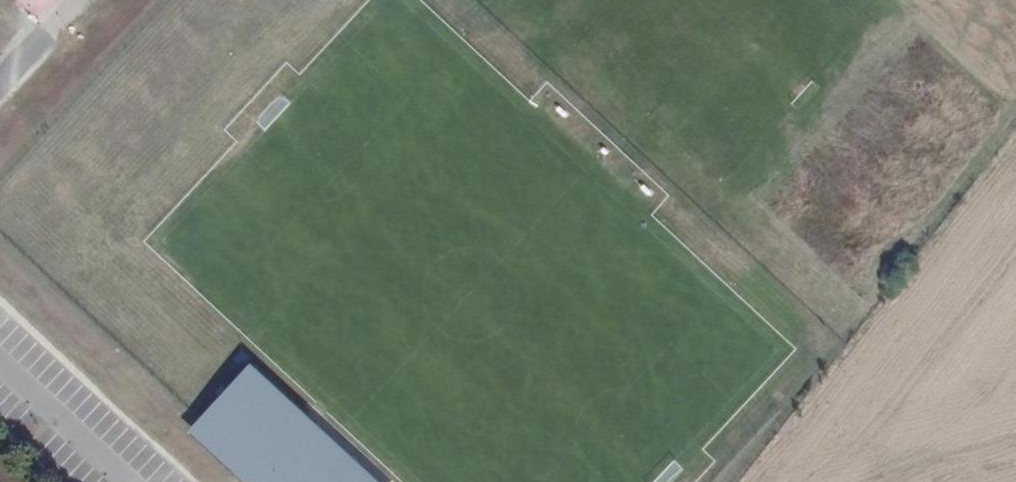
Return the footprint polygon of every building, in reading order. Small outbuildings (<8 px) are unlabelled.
[(59,0),(16,0),(39,21),(59,0)] [(250,363),(187,431),(243,481),(381,481),(250,363)]
